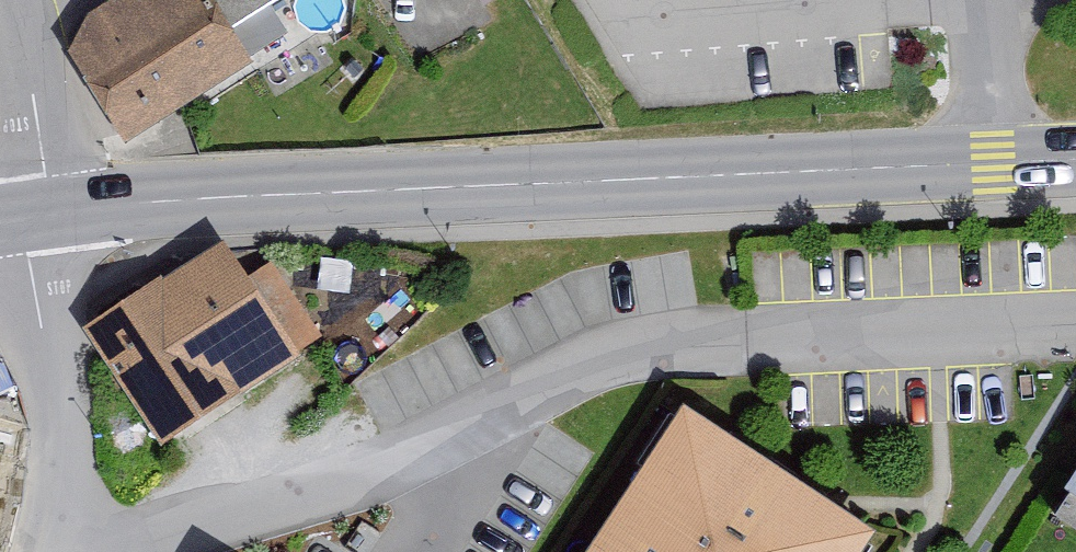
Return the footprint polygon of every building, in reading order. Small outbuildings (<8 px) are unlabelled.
[(76,57),(131,149),(266,70),(242,30),(292,0),(135,0),(97,22),(76,57)] [(302,362),(229,246),(89,333),(163,450),(302,362)] [(698,416),(611,551),(880,551),(889,538),(698,416)]
